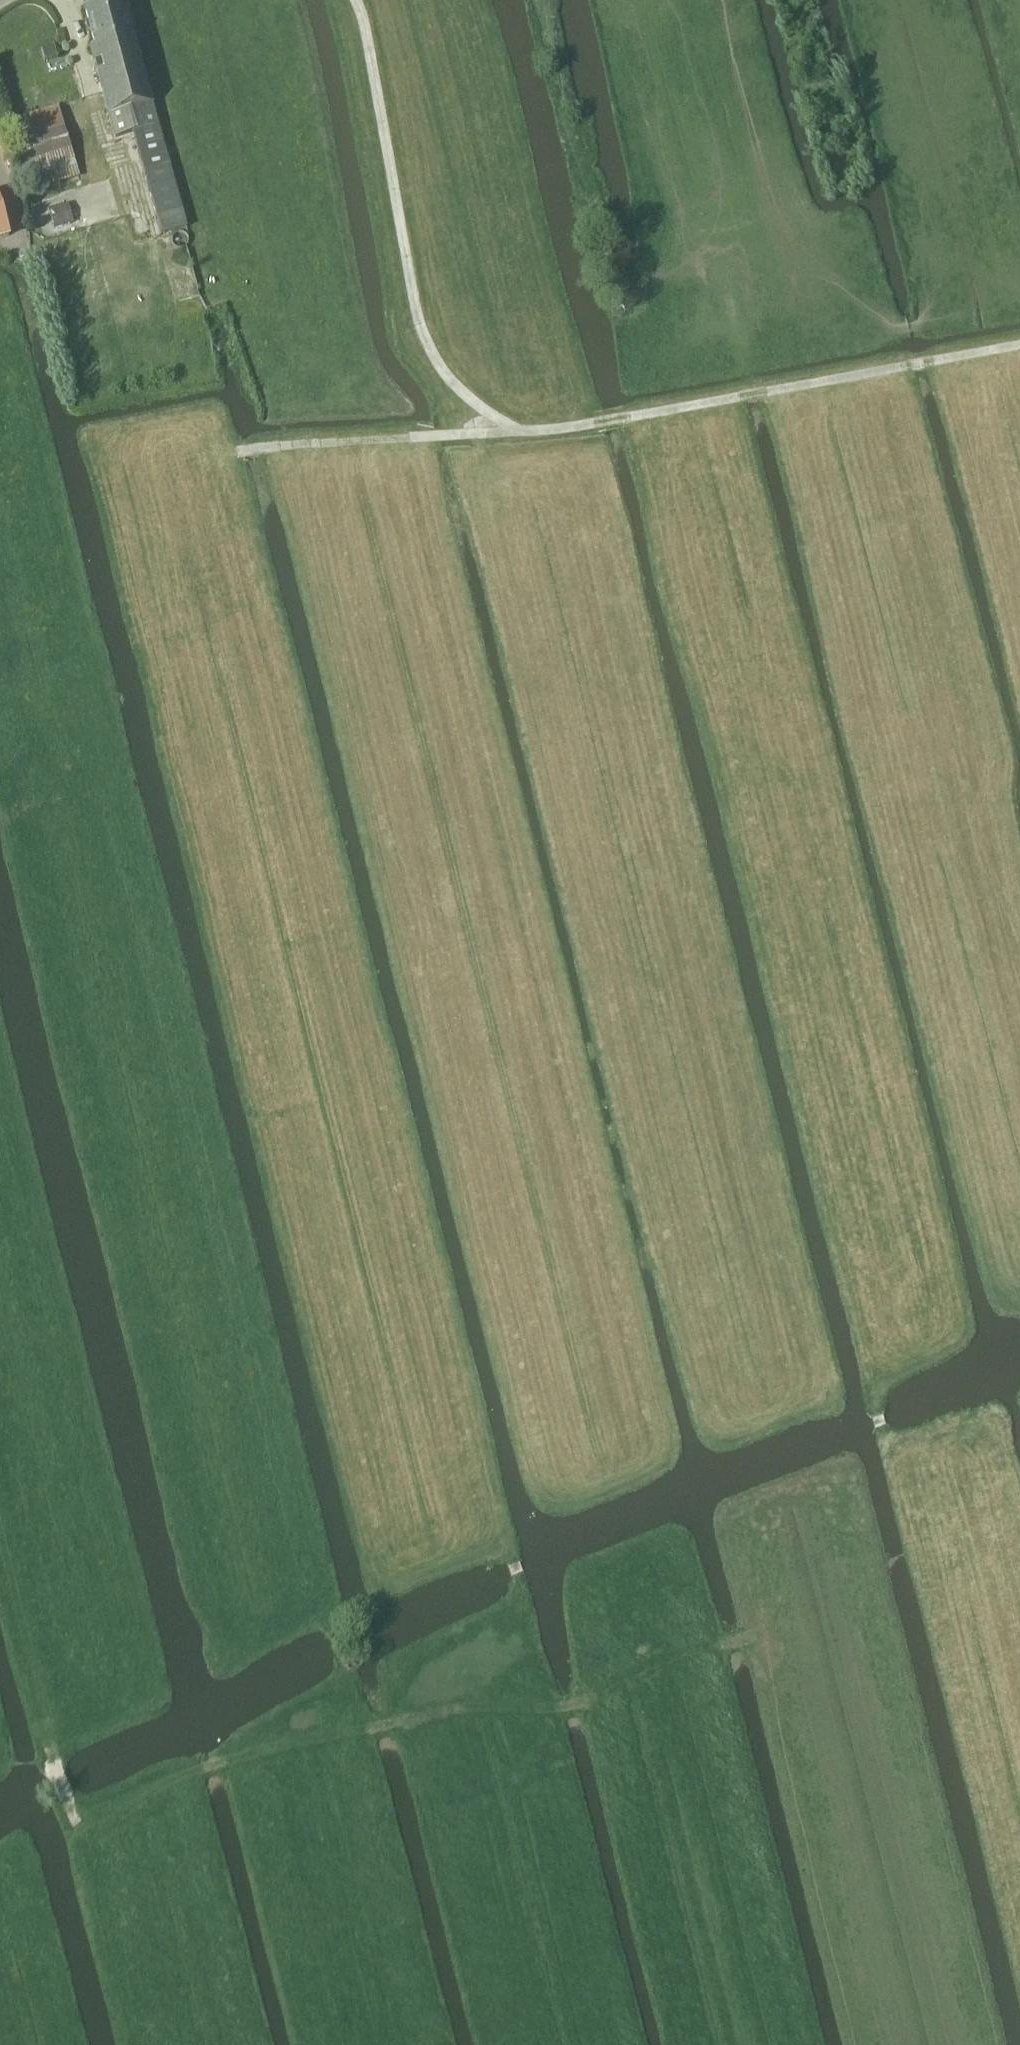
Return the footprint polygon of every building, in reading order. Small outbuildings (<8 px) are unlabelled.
[(161,234),(186,227),(133,36),(129,37),(119,0),(84,10),(94,45),(90,46),(115,138),(133,133),(161,234)] [(79,178),(58,107),(8,122),(29,193),(79,178)] [(9,238),(0,210),(0,240),(9,238)]
